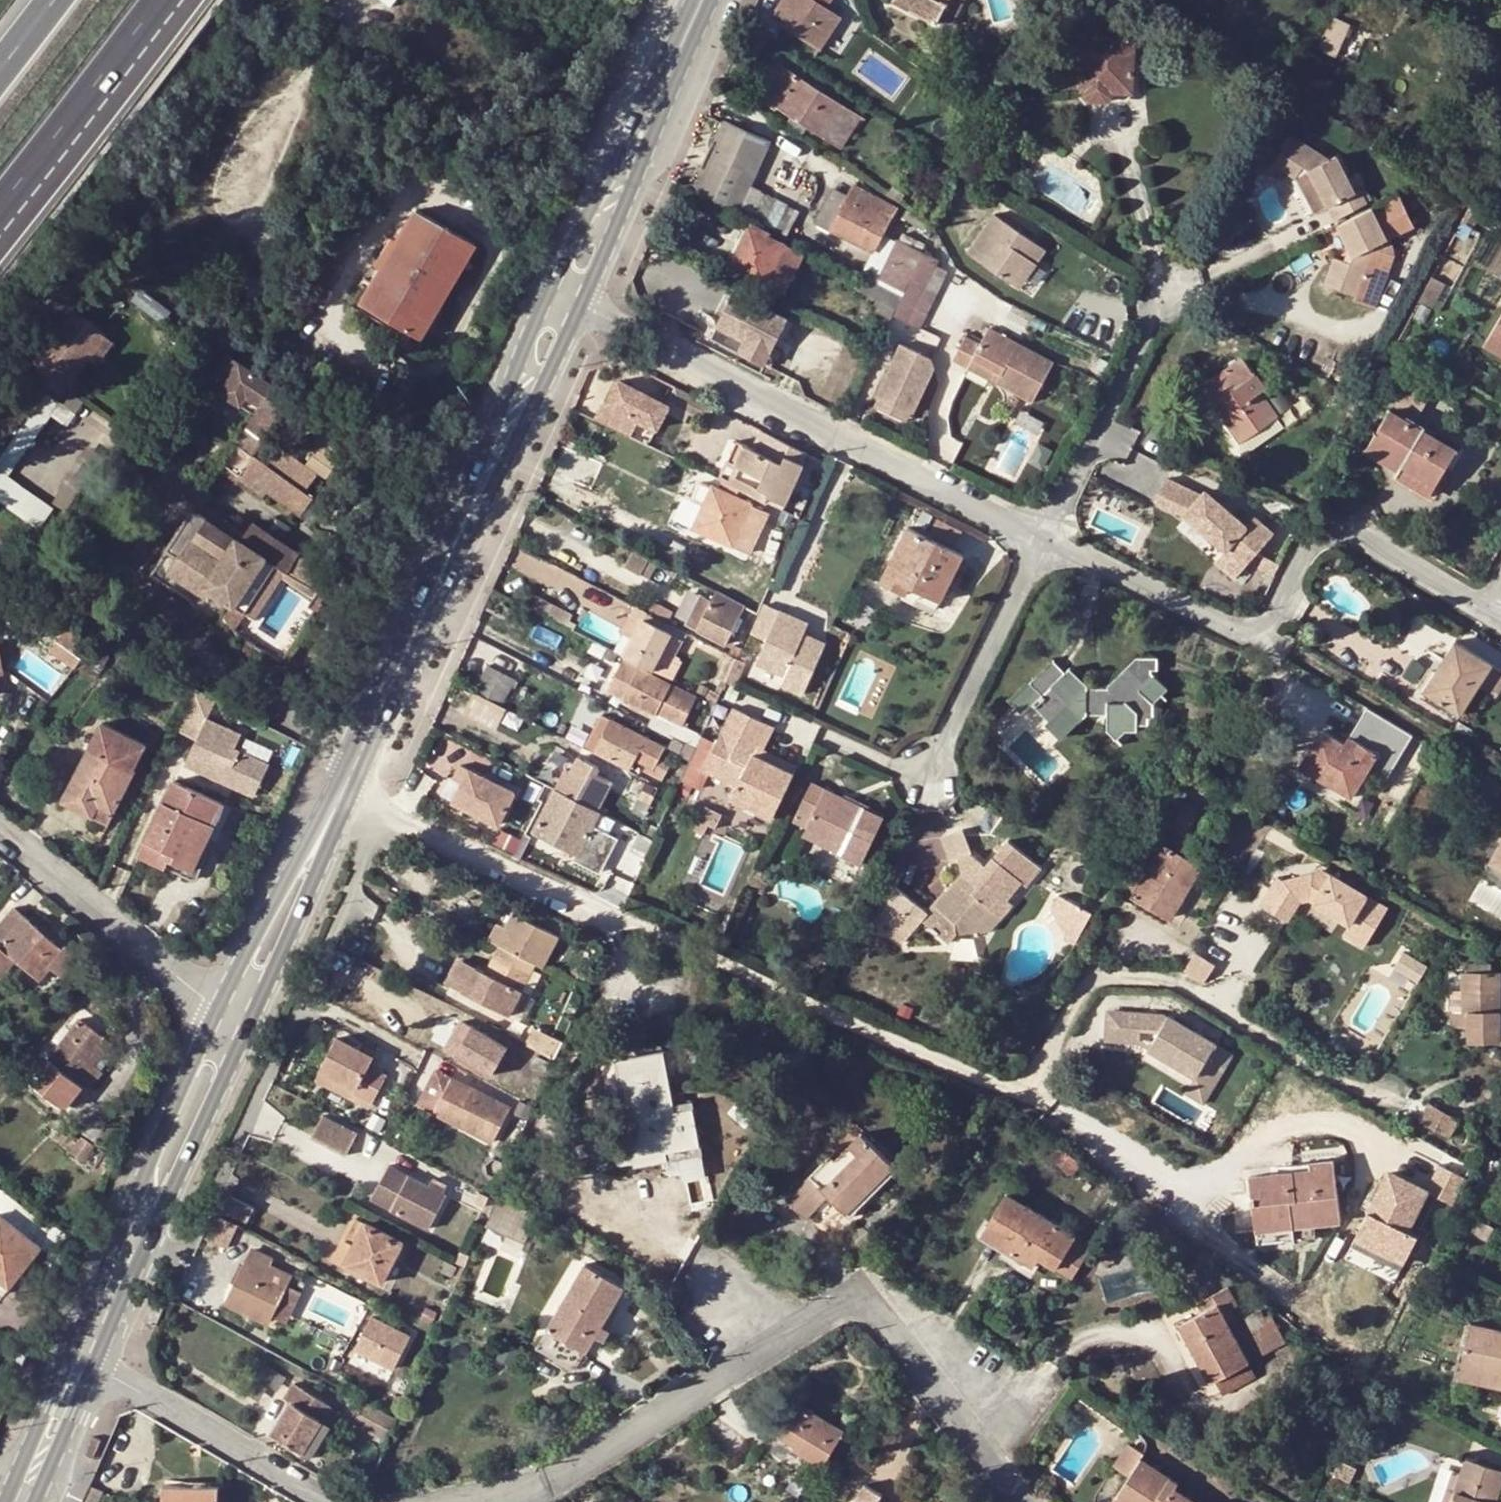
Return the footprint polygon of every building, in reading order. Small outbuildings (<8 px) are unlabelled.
[(776,16),(829,48),(850,14),(834,4),(837,0),(786,0),(776,16)] [(892,1),(911,11),(916,0),(893,0),(892,1)] [(911,11),(936,22),(938,18),(951,24),(964,0),(916,0),(911,11)] [(1135,34),(1085,31),(1082,90),(1085,90),(1084,96),(1090,100),(1107,100),(1113,96),(1113,91),(1133,91),(1135,34)] [(769,89),(783,67),(776,63),(762,84),(769,89)] [(860,118),(783,67),(769,89),(781,96),(777,104),(792,114),(804,123),(842,147),(860,118)] [(804,123),(792,114),(787,123),(800,131),(804,123)] [(723,120),(691,189),(736,212),(752,220),(765,193),(748,185),(769,142),(723,120)] [(1358,187),(1339,149),(1332,153),(1293,128),(1274,159),(1297,173),(1304,162),(1309,165),(1329,201),(1336,215),(1369,197),(1363,184),(1358,187)] [(1315,208),(1329,201),(1309,165),(1304,162),(1297,173),(1315,208)] [(881,213),(887,201),(855,184),(848,197),(833,190),(817,223),(873,250),(890,216),(881,213)] [(765,193),(752,220),(757,222),(772,229),(786,237),(799,211),(765,193)] [(1373,204),(1337,221),(1354,251),(1351,258),(1335,252),(1326,279),(1357,291),(1355,296),(1375,304),(1396,252),(1388,236),(1411,225),(1397,194),(1373,204)] [(895,206),(887,201),(881,213),(890,216),(895,206)] [(476,245),(415,210),(360,303),(420,339),(476,245)] [(1027,257),(1035,263),(1044,250),(992,215),(967,253),(1011,282),(1027,257)] [(802,255),(749,227),(730,266),(783,293),(802,255)] [(900,241),(921,251),(925,243),(904,233),(900,241)] [(904,289),(881,277),(898,245),(885,239),(867,277),(902,294),(904,289)] [(904,289),(921,251),(900,241),(898,245),(881,277),(904,289)] [(939,260),(921,251),(904,289),(902,294),(893,314),(909,322),(925,287),(939,260)] [(1020,287),(1035,263),(1027,257),(1011,282),(1020,287)] [(246,271),(239,282),(244,285),(251,274),(246,271)] [(893,314),(902,294),(867,277),(865,276),(859,290),(882,301),(877,312),(890,319),(893,314)] [(1432,277),(1419,301),(1433,308),(1446,284),(1432,277)] [(925,287),(909,322),(920,326),(936,291),(925,287)] [(787,319),(734,292),(718,327),(712,324),(707,333),(769,366),(777,349),(772,347),(787,319)] [(73,310),(21,372),(48,392),(58,379),(67,387),(89,358),(97,364),(114,342),(73,310)] [(1500,353),(1500,318),(1486,344),(1500,353)] [(955,362),(970,369),(974,359),(1005,375),(1001,384),(1038,403),(1059,362),(991,327),(983,344),(968,337),(955,362)] [(877,396),(880,397),(909,412),(914,414),(934,370),(931,358),(900,345),(877,396)] [(227,356),(207,383),(240,407),(246,398),(259,407),(246,426),(265,440),(290,402),(273,389),(274,388),(239,362),(238,364),(227,356)] [(1253,374),(1242,357),(1192,391),(1204,410),(1214,404),(1241,441),(1276,416),(1277,416),(1259,391),(1265,387),(1256,373),(1253,374)] [(974,359),(970,369),(1001,384),(1005,375),(974,359)] [(606,398),(596,418),(622,431),(632,410),(659,424),(670,402),(667,400),(621,378),(610,400),(606,398)] [(1367,450),(1398,469),(1433,490),(1457,448),(1414,423),(1433,392),(1410,379),(1367,450)] [(714,406),(674,387),(667,400),(670,402),(706,420),(714,406)] [(909,412),(880,397),(874,408),(904,423),(909,412)] [(1284,427),(1276,416),(1241,441),(1214,404),(1204,410),(1232,451),(1236,452),(1240,453),(1243,453),(1246,452),(1284,427)] [(305,469),(265,440),(248,427),(237,443),(254,455),(294,484),(300,476),(305,469)] [(809,455),(762,432),(753,450),(727,437),(719,456),(731,463),(722,480),(765,502),(782,511),(793,516),(810,479),(799,474),(809,455)] [(294,484),(254,455),(237,478),(263,497),(267,492),(300,516),(313,499),(304,492),(309,484),(300,476),(294,484)] [(1433,490),(1398,469),(1394,476),(1429,496),(1433,490)] [(1255,516),(1247,525),(1206,489),(1202,494),(1167,476),(1156,499),(1185,513),(1226,549),(1216,560),(1235,576),(1274,532),(1255,516)] [(759,557),(782,511),(765,502),(760,512),(746,506),(747,503),(713,487),(712,488),(703,483),(698,485),(693,494),(696,500),(705,504),(694,527),(759,557)] [(283,576),(287,571),(240,540),(236,538),(217,524),(194,510),(152,574),(171,571),(201,592),(205,586),(212,591),(254,619),(283,576)] [(217,524),(236,538),(241,531),(222,518),(217,524)] [(296,551),(253,522),(240,540),(287,571),(299,554),(296,551)] [(963,555),(908,526),(881,580),(904,593),(902,597),(934,614),(963,555)] [(632,551),(624,565),(641,574),(642,573),(651,578),(657,564),(632,551)] [(299,554),(287,571),(317,592),(318,590),(328,574),(299,554)] [(1271,583),(1281,562),(1265,554),(1260,566),(1267,569),(1263,579),(1271,583)] [(171,571),(152,574),(194,602),(201,592),(171,571)] [(317,592),(287,571),(283,576),(313,598),(317,592)] [(596,584),(577,625),(615,641),(633,601),(596,584)] [(207,597),(212,591),(205,586),(201,592),(207,597)] [(313,598),(308,606),(316,611),(326,594),(318,590),(317,592),(313,598)] [(745,607),(717,593),(713,599),(703,595),(688,624),(726,644),(745,607)] [(655,599),(648,612),(666,621),(673,609),(655,599)] [(760,603),(756,613),(748,632),(764,640),(754,663),(781,677),(777,686),(798,697),(822,644),(801,635),(806,625),(760,603)] [(550,608),(545,617),(567,628),(571,619),(550,608)] [(672,633),(653,673),(665,679),(688,632),(666,621),(648,612),(640,608),(637,614),(645,619),(672,633)] [(628,630),(637,635),(645,619),(637,614),(628,630)] [(637,635),(626,659),(653,673),(672,633),(645,619),(637,635)] [(73,668),(95,640),(68,627),(49,651),(73,668)] [(1456,642),(1424,689),(1460,712),(1477,685),(1496,697),(1500,689),(1500,670),(1456,642)] [(728,654),(736,658),(741,647),(733,643),(728,654)] [(717,677),(726,681),(736,658),(728,654),(717,677)] [(736,658),(726,681),(735,685),(746,662),(736,658)] [(1155,703),(1163,695),(1168,689),(1152,673),(1152,658),(1138,658),(1108,685),(1108,688),(1089,688),(1089,686),(1071,669),(1064,674),(1052,661),(1011,699),(1024,712),(1032,705),(1063,737),(1086,715),(1108,715),(1107,730),(1117,740),(1125,732),(1137,731),(1138,725),(1138,719),(1149,719),(1154,718),(1155,703)] [(654,713),(649,723),(673,735),(678,738),(697,747),(702,735),(682,725),(683,724),(696,697),(626,662),(612,692),(654,713)] [(781,677),(754,663),(749,672),(777,686),(781,677)] [(491,667),(477,693),(502,706),(515,681),(491,667)] [(208,720),(218,699),(196,687),(183,714),(205,725),(201,732),(186,764),(255,797),(270,766),(236,750),(242,736),(208,720)] [(473,691),(463,711),(495,727),(505,707),(502,706),(477,693),(473,691)] [(1167,700),(1163,695),(1155,703),(1158,708),(1167,700)] [(1367,769),(1380,777),(1407,731),(1365,706),(1344,743),(1353,749),(1357,742),(1376,753),(1367,769)] [(734,707),(702,771),(736,787),(730,798),(773,818),(794,773),(754,754),(769,723),(734,707)] [(205,725),(183,714),(179,722),(201,732),(205,725)] [(667,747),(604,714),(588,745),(631,768),(636,759),(656,768),(653,775),(663,780),(671,765),(660,760),(667,747)] [(144,747),(101,724),(62,799),(108,822),(134,773),(132,772),(144,747)] [(571,740),(578,745),(583,734),(575,730),(571,740)] [(1353,749),(1344,743),(1321,730),(1299,767),(1332,787),(1350,797),(1367,769),(1376,753),(1357,742),(1353,749)] [(1130,737),(1125,732),(1117,740),(1121,744),(1130,737)] [(691,759),(697,747),(678,738),(674,746),(681,750),(681,753),(691,759)] [(1176,760),(1171,757),(1166,763),(1172,767),(1176,760)] [(556,789),(599,811),(613,783),(597,774),(600,768),(578,758),(571,772),(568,778),(562,776),(556,789)] [(498,824),(515,792),(461,764),(453,779),(462,783),(453,801),(498,824)] [(568,778),(571,772),(566,768),(562,776),(568,778)] [(1370,782),(1362,777),(1350,797),(1332,787),(1328,793),(1354,810),(1370,782)] [(813,779),(795,818),(847,843),(844,850),(862,859),(883,814),(813,779)] [(175,781),(146,841),(171,853),(169,858),(192,869),(207,836),(222,803),(175,781)] [(660,788),(648,783),(634,809),(645,817),(660,788)] [(594,827),(602,812),(599,811),(556,789),(549,803),(534,830),(578,853),(575,859),(600,872),(617,839),(594,827)] [(534,830),(549,803),(530,792),(513,825),(532,835),(534,830)] [(713,832),(725,816),(713,807),(701,823),(713,832)] [(847,843),(795,818),(791,825),(844,850),(847,843)] [(645,859),(654,839),(640,831),(631,851),(645,859)] [(971,854),(963,831),(944,838),(953,863),(960,860),(971,854)] [(1160,832),(1153,843),(1163,848),(1169,838),(1160,832)] [(171,853),(146,841),(139,856),(190,879),(194,879),(196,877),(199,874),(210,839),(207,836),(192,869),(169,858),(171,853)] [(1008,839),(994,858),(1021,882),(1023,880),(1027,884),(1042,865),(1008,839)] [(1163,848),(1153,843),(1123,894),(1132,900),(1134,896),(1168,918),(1199,868),(1163,848)] [(1491,863),(1500,868),(1500,846),(1491,863)] [(971,854),(960,860),(965,874),(949,892),(946,890),(928,912),(897,888),(882,916),(897,928),(892,934),(902,944),(924,921),(950,943),(958,934),(978,932),(978,921),(990,909),(1001,918),(1013,905),(1007,899),(1021,882),(994,858),(987,866),(971,854)] [(1326,880),(1331,872),(1317,865),(1313,872),(1326,880)] [(757,868),(754,875),(764,880),(767,873),(757,868)] [(1277,876),(1260,905),(1275,914),(1288,893),(1300,900),(1308,899),(1349,924),(1343,933),(1363,946),(1388,907),(1332,873),(1331,872),(1326,880),(1313,872),(1284,879),(1277,876)] [(754,875),(748,887),(762,894),(767,881),(764,880),(754,875)] [(1500,915),(1500,887),(1485,878),(1473,900),(1500,915)] [(1288,893),(1275,914),(1288,920),(1300,900),(1288,893)] [(1058,894),(1050,908),(1065,936),(1070,941),(1075,943),(1091,912),(1058,894)] [(14,908),(0,924),(0,976),(1,977),(15,960),(38,981),(41,977),(64,952),(14,908)] [(978,921),(978,932),(990,931),(1001,918),(990,909),(978,921)] [(536,962),(538,964),(545,967),(560,934),(516,912),(509,927),(501,945),(504,946),(536,962)] [(500,944),(501,945),(509,927),(501,923),(493,941),(500,944)] [(486,971),(475,966),(462,991),(509,1015),(536,962),(504,946),(501,945),(500,944),(486,971)] [(68,948),(64,952),(41,977),(51,987),(79,957),(68,948)] [(1418,989),(1433,962),(1410,949),(1395,975),(1418,989)] [(1197,952),(1185,970),(1204,983),(1216,964),(1197,952)] [(461,958),(448,984),(462,991),(475,966),(461,958)] [(1462,989),(1461,1010),(1468,1010),(1468,1027),(1468,1042),(1500,1042),(1500,971),(1462,971),(1462,989)] [(379,976),(374,987),(397,1000),(402,987),(379,976)] [(1462,989),(1453,989),(1452,1027),(1468,1027),(1468,1010),(1461,1010),(1462,989)] [(1108,1010),(1106,1039),(1139,1042),(1140,1029),(1154,1029),(1158,1032),(1149,1047),(1197,1076),(1215,1043),(1216,1042),(1168,1014),(1167,1017),(1163,1014),(1108,1010)] [(74,1080),(106,1039),(79,1018),(71,1029),(59,1045),(48,1059),(52,1062),(35,1085),(64,1108),(81,1085),(74,1080)] [(490,1024),(479,1018),(475,1024),(488,1029),(490,1024)] [(462,1022),(447,1048),(491,1075),(512,1040),(494,1029),(490,1037),(462,1022)] [(52,1040),(59,1045),(71,1029),(64,1024),(52,1040)] [(527,1041),(558,1058),(566,1039),(535,1024),(527,1041)] [(358,1086),(356,1091),(373,1100),(387,1074),(369,1064),(374,1055),(337,1036),(321,1067),(358,1086)] [(111,1043),(106,1039),(74,1080),(81,1085),(87,1090),(101,1072),(100,1071),(114,1052),(108,1048),(111,1043)] [(685,1040),(683,1052),(700,1055),(703,1044),(685,1040)] [(1194,1075),(1184,1093),(1204,1105),(1234,1054),(1215,1043),(1197,1076),(1194,1075)] [(537,1052),(533,1061),(546,1069),(551,1060),(537,1052)] [(664,1052),(616,1060),(621,1084),(624,1084),(632,1119),(627,1120),(636,1164),(661,1160),(659,1154),(700,1146),(692,1103),(674,1105),(664,1052)] [(419,1105),(434,1112),(451,1078),(437,1071),(419,1105)] [(451,1078),(434,1112),(493,1143),(511,1107),(451,1078)] [(1429,1102),(1419,1121),(1449,1137),(1460,1120),(1429,1102)] [(323,1113),(311,1137),(346,1155),(358,1131),(323,1113)] [(116,1127),(95,1114),(82,1133),(103,1147),(116,1127)] [(878,1182),(883,1186),(898,1171),(863,1135),(836,1162),(831,1158),(788,1200),(806,1219),(830,1196),(850,1217),(867,1202),(862,1198),(878,1182)] [(96,1146),(80,1136),(69,1153),(85,1163),(96,1146)] [(1079,1163),(1057,1148),(1049,1158),(1071,1174),(1079,1163)] [(498,1158),(487,1185),(496,1189),(508,1163),(498,1158)] [(1293,1173),(1251,1178),(1258,1244),(1299,1240),(1298,1227),(1339,1222),(1334,1162),(1292,1167),(1293,1173)] [(389,1164),(378,1185),(398,1195),(391,1208),(390,1209),(429,1229),(447,1194),(444,1193),(447,1186),(433,1178),(430,1183),(389,1164)] [(1455,1178),(1435,1167),(1421,1193),(1444,1205),(1455,1178)] [(1389,1176),(1342,1260),(1386,1283),(1411,1237),(1400,1231),(1420,1193),(1389,1176)] [(1461,1181),(1455,1178),(1444,1205),(1447,1207),(1461,1181)] [(867,1202),(883,1186),(878,1182),(862,1198),(867,1202)] [(490,1196),(479,1190),(473,1201),(485,1206),(490,1196)] [(1039,1257),(1074,1278),(1092,1247),(1008,1195),(990,1224),(1008,1235),(1001,1245),(1025,1260),(1030,1252),(1039,1257)] [(230,1196),(224,1210),(247,1222),(254,1208),(230,1196)] [(535,1216),(505,1203),(494,1229),(523,1242),(535,1216)] [(216,1213),(205,1238),(226,1248),(237,1224),(216,1213)] [(8,1286),(40,1245),(0,1214),(0,1279),(8,1286)] [(1478,1217),(1470,1231),(1486,1240),(1493,1226),(1478,1217)] [(346,1242),(356,1246),(366,1223),(357,1218),(346,1242)] [(366,1223),(356,1246),(347,1264),(382,1282),(402,1243),(366,1223)] [(1008,1235),(990,1224),(984,1233),(1001,1245),(1008,1235)] [(338,1241),(334,1250),(342,1254),(347,1245),(338,1241)] [(1104,1246),(1101,1251),(1111,1259),(1115,1254),(1104,1246)] [(268,1324),(272,1315),(287,1285),(291,1277),(270,1265),(273,1259),(253,1249),(227,1303),(268,1324)] [(1111,1259),(1101,1251),(1095,1259),(1105,1267),(1111,1259)] [(1034,1265),(1039,1257),(1030,1252),(1025,1260),(1034,1265)] [(458,1264),(466,1268),(470,1257),(462,1253),(456,1263),(458,1264)] [(447,1258),(441,1270),(452,1276),(458,1264),(456,1263),(447,1258)] [(594,1334),(599,1323),(621,1286),(585,1264),(536,1347),(573,1369),(594,1334)] [(0,1279),(0,1294),(1,1295),(8,1286),(0,1279)] [(287,1285),(272,1315),(287,1323),(301,1293),(287,1285)] [(1208,1309),(1186,1322),(1195,1340),(1190,1343),(1211,1382),(1219,1378),(1248,1362),(1223,1315),(1238,1306),(1228,1287),(1203,1301),(1208,1309)] [(152,1304),(143,1322),(153,1327),(162,1309),(152,1304)] [(1261,1311),(1244,1321),(1262,1354),(1286,1342),(1271,1315),(1264,1318),(1261,1311)] [(410,1335),(370,1317),(356,1350),(396,1368),(410,1335)] [(1195,1340),(1186,1322),(1181,1324),(1190,1343),(1195,1340)] [(609,1329),(599,1323),(594,1334),(603,1340),(609,1329)] [(1460,1371),(1500,1379),(1500,1331),(1471,1325),(1460,1371)] [(1248,1362),(1219,1378),(1225,1394),(1257,1378),(1248,1362)] [(264,1364),(256,1376),(277,1389),(285,1377),(264,1364)] [(1460,1371),(1458,1380),(1454,1396),(1471,1400),(1475,1383),(1500,1389),(1500,1379),(1460,1371)] [(303,1453),(323,1421),(332,1407),(295,1383),(286,1398),(291,1401),(272,1432),(303,1453)] [(384,1442),(397,1420),(364,1401),(353,1423),(384,1442)] [(797,1405),(779,1435),(797,1445),(794,1450),(822,1467),(844,1432),(797,1405)] [(330,1425),(323,1421),(303,1453),(301,1458),(308,1462),(330,1425)] [(1175,1490),(1178,1485),(1142,1463),(1146,1455),(1132,1446),(1118,1468),(1130,1477),(1114,1501),(1115,1501),(1194,1501),(1175,1490)] [(1462,1475),(1452,1501),(1495,1501),(1500,1487),(1500,1470),(1469,1458),(1462,1475)] [(1357,1467),(1347,1462),(1340,1477),(1351,1481),(1357,1467)] [(1462,1475),(1451,1470),(1441,1501),(1452,1501),(1462,1475)] [(882,1496),(865,1485),(855,1501),(878,1501),(882,1496)] [(187,1488),(163,1487),(163,1501),(218,1501),(219,1489),(207,1489),(208,1500),(186,1500),(187,1488)] [(83,1501),(98,1501),(101,1494),(89,1488),(83,1501)] [(207,1489),(187,1488),(186,1500),(208,1500),(207,1489)]
